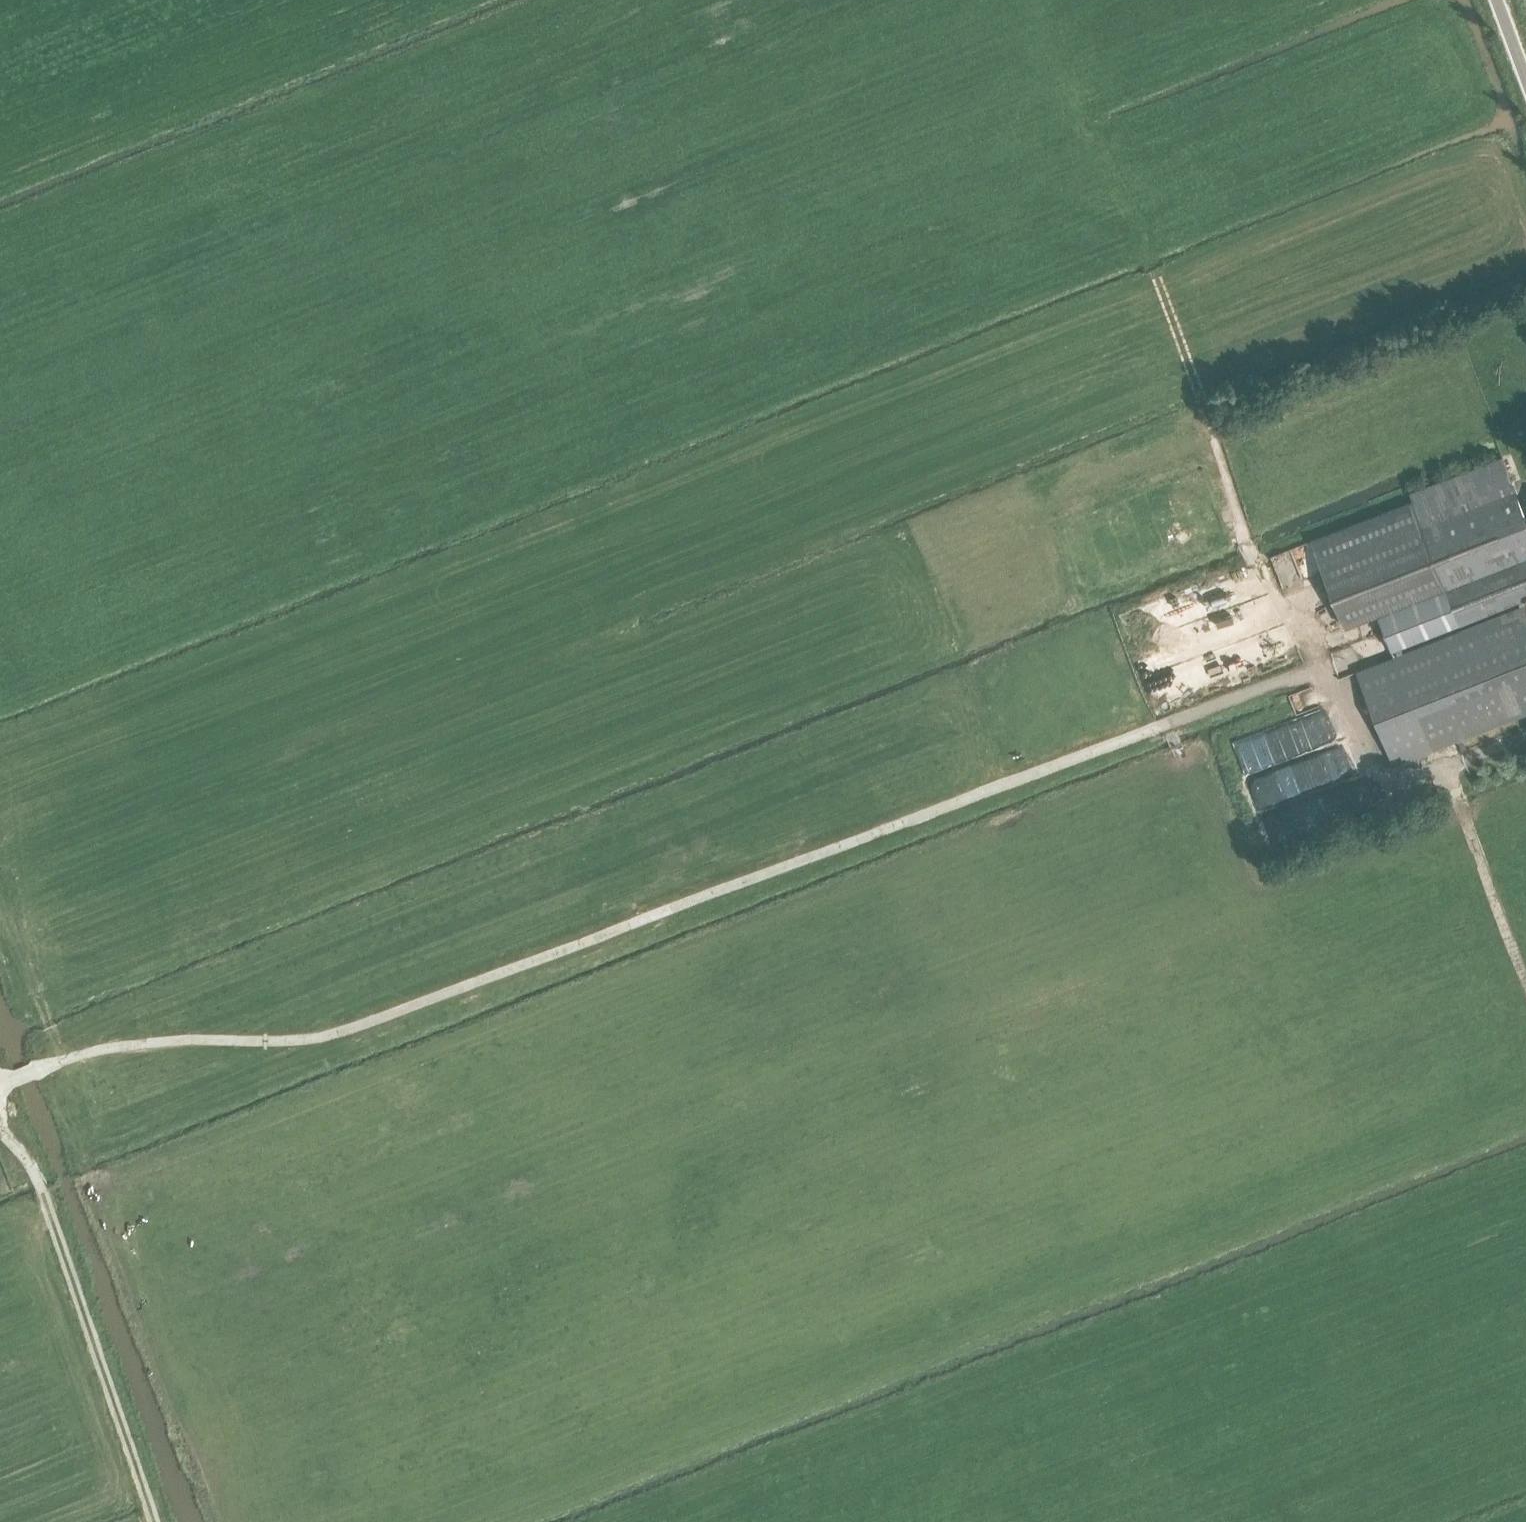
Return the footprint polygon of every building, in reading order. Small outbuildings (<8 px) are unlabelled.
[(1409,648),(1408,643),(1525,597),(1525,517),(1503,456),(1410,492),(1413,500),(1312,539),(1345,628),(1394,609),(1403,632),(1387,638),(1393,654),(1409,648)] [(1393,654),(1394,656),(1357,670),(1394,766),(1525,715),(1525,604),(1410,649),(1409,648),(1393,654)]
